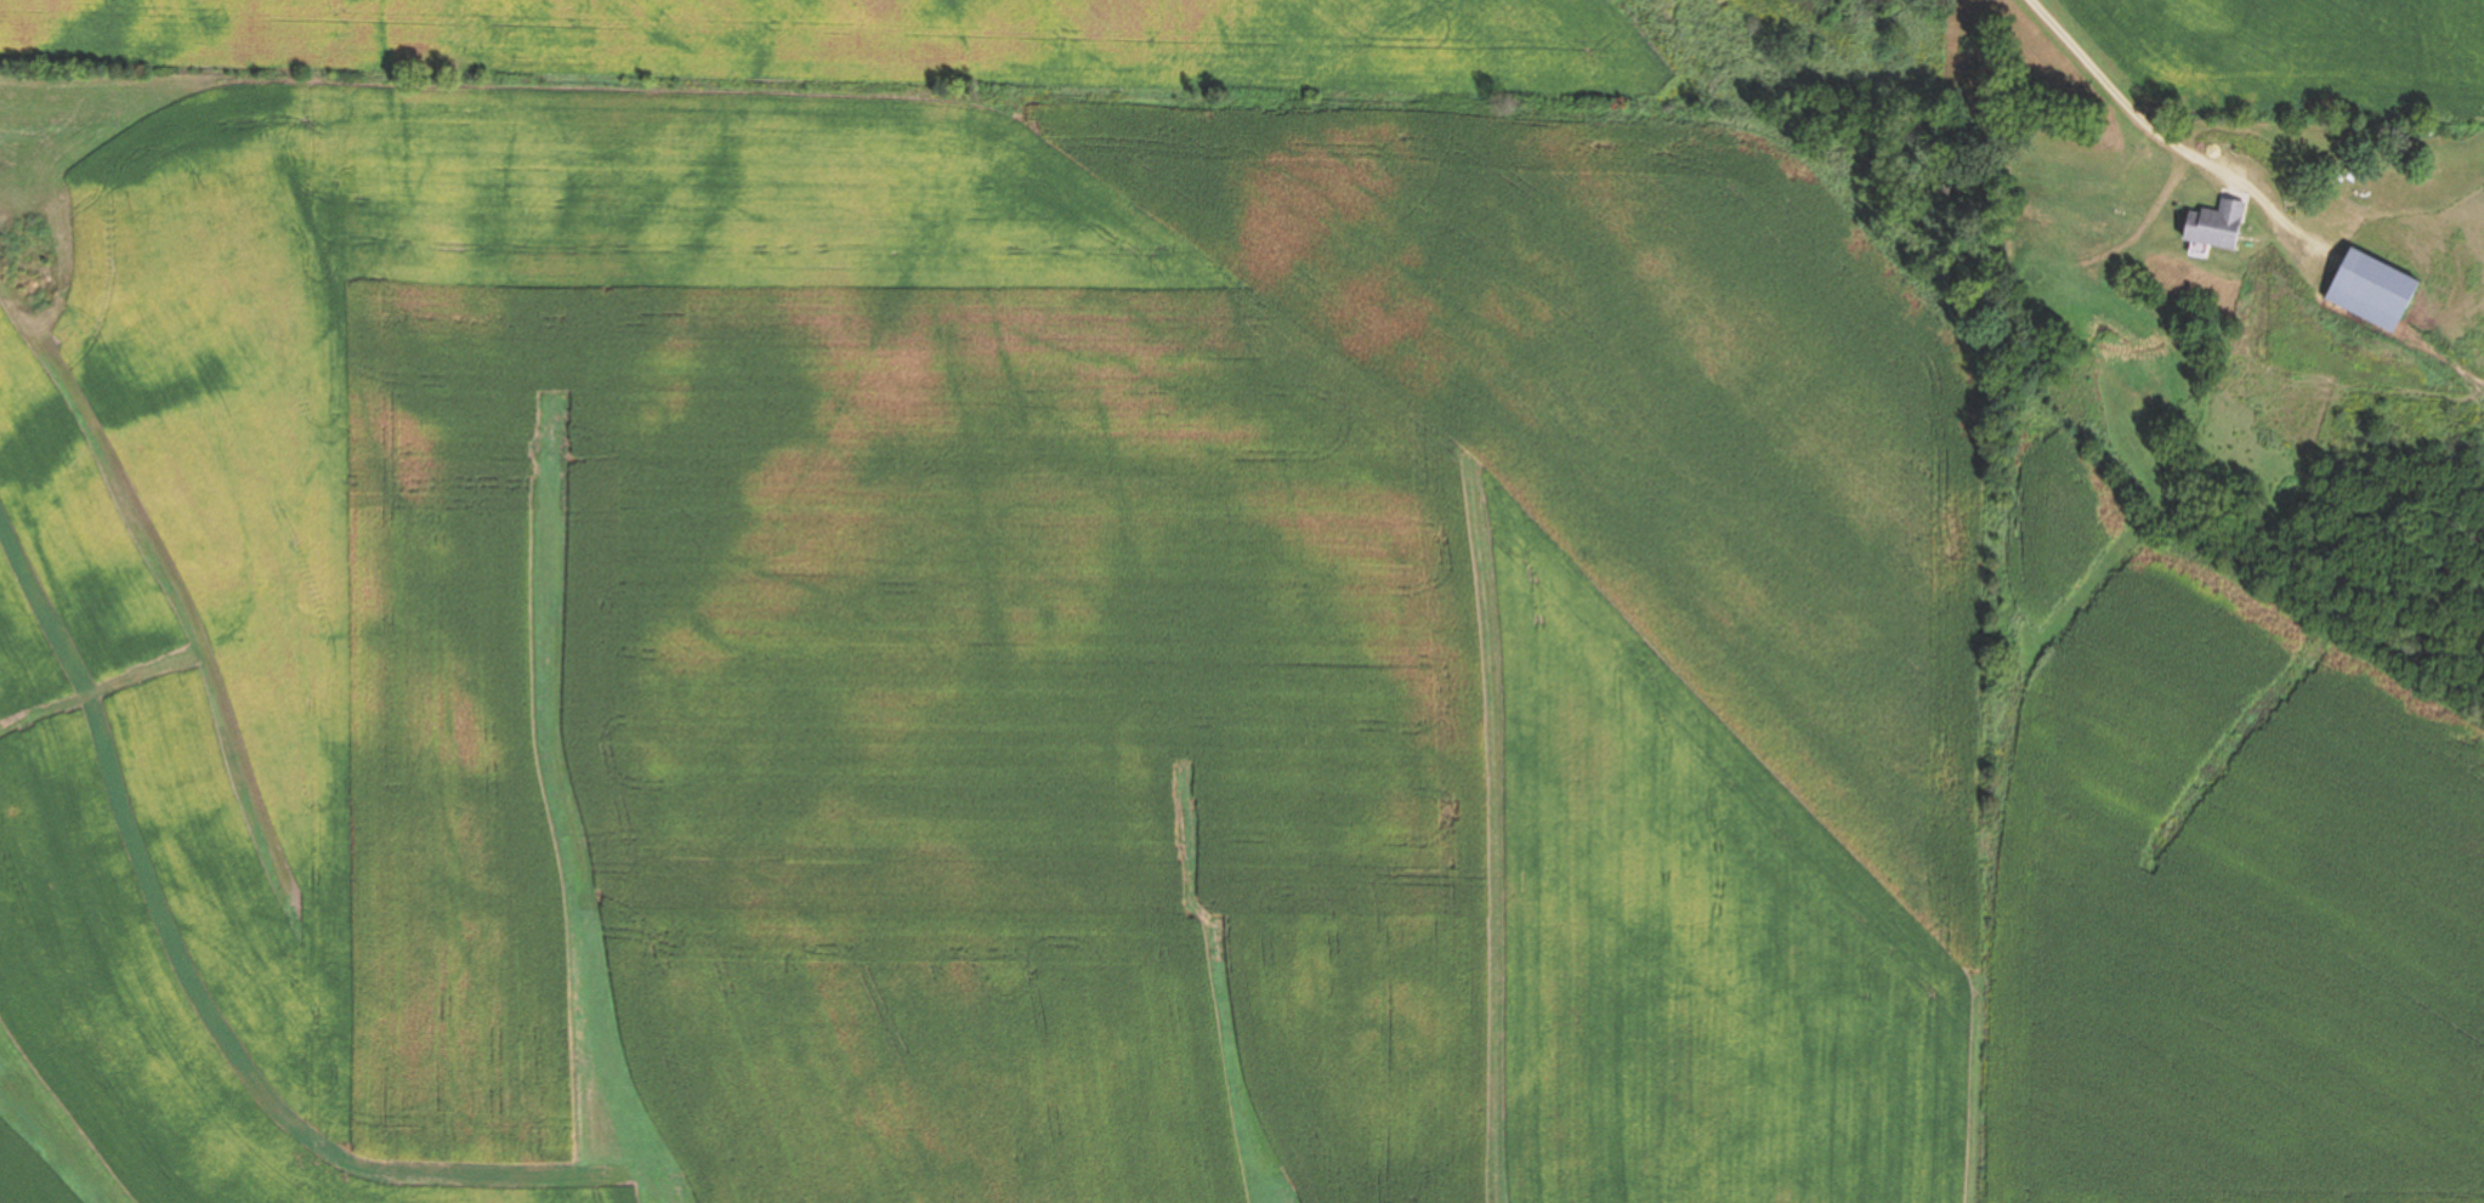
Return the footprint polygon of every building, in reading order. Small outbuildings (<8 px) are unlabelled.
[(2245,202),(2218,197),(2214,212),(2199,209),(2197,214),(2183,211),(2178,238),(2233,249),(2238,221),(2241,222),(2245,202)] [(2347,245),(2320,297),(2391,334),(2417,280),(2347,245)]
